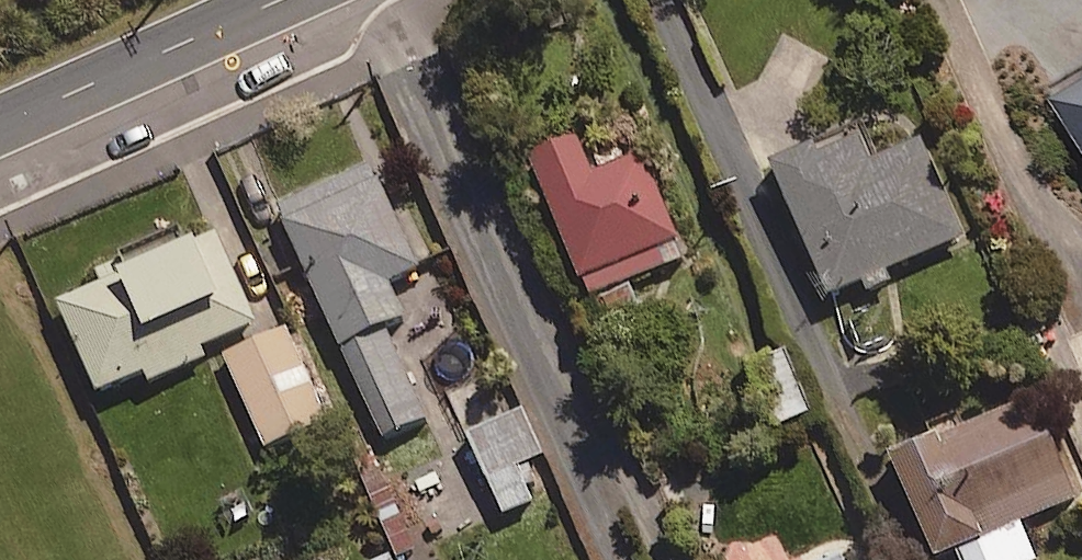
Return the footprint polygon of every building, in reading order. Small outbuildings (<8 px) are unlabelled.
[(1062,106),(1081,137),(1081,93),(1062,106)] [(870,301),(895,290),(890,278),(964,245),(920,146),(874,166),(862,140),(818,160),(815,152),(772,170),(831,304),(865,289),(870,301)] [(595,181),(581,148),(531,169),(587,303),(688,261),(645,159),(595,181)] [(425,270),(378,167),(279,212),(384,443),(426,424),(385,333),(404,324),(388,287),(425,270)] [(257,326),(215,234),(189,246),(184,236),(101,274),(108,291),(60,313),(100,401),(148,379),(151,387),(207,362),(202,351),(257,326)] [(226,361),(265,452),(333,422),(293,332),(226,361)] [(809,418),(789,364),(754,377),(775,431),(809,418)] [(1032,403),(895,466),(938,559),(947,559),(959,555),(961,559),(1036,559),(1021,527),(1078,500),(1032,403)] [(542,460),(524,417),(470,441),(505,519),(536,505),(521,469),(542,460)]
